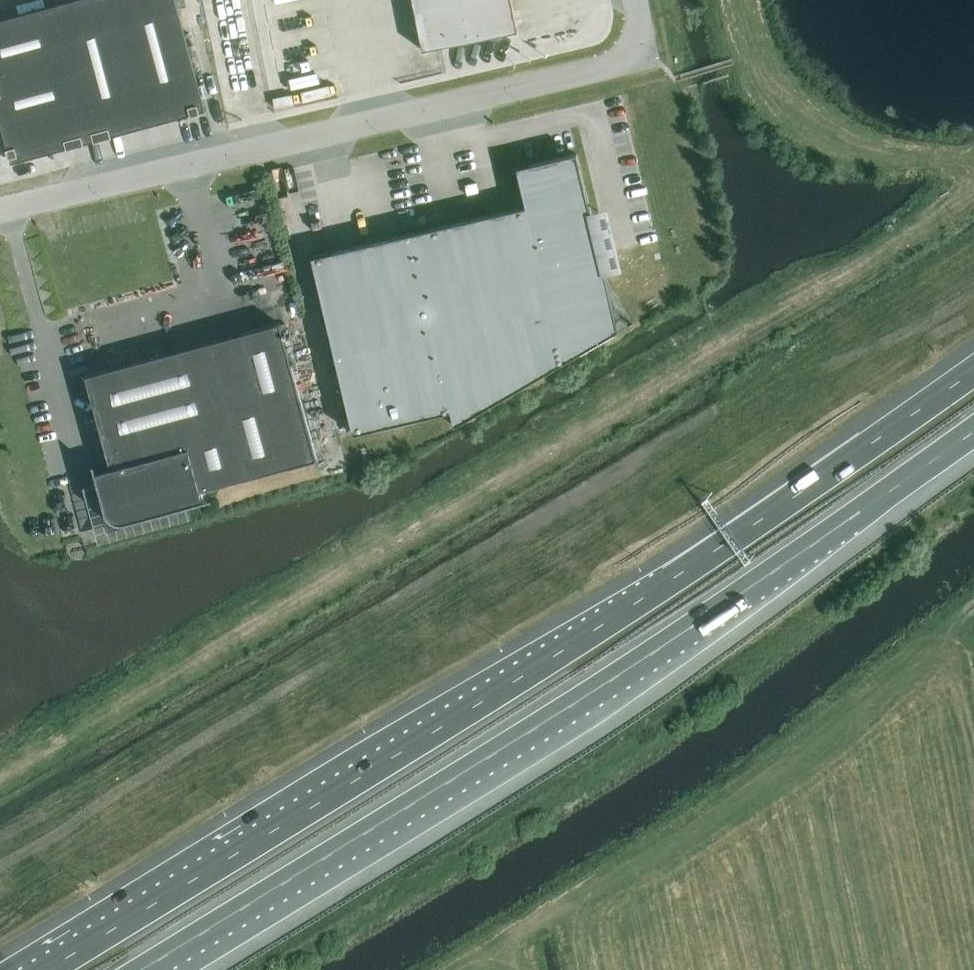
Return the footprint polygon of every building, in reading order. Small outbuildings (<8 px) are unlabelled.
[(144,126),(110,0),(70,0),(49,6),(62,54),(75,103),(38,113),(48,151),(53,149),(53,151),(144,126)] [(176,0),(110,0),(144,126),(188,114),(187,113),(204,108),(199,91),(200,90),(176,0)] [(423,49),(517,30),(511,0),(413,0),(423,49)] [(49,6),(0,19),(0,71),(62,54),(49,6)] [(62,54),(0,71),(0,119),(1,123),(38,113),(75,103),(62,54)] [(48,151),(38,113),(1,123),(7,144),(8,144),(12,160),(48,151)] [(618,329),(599,247),(601,246),(602,244),(603,242),(603,240),(602,238),(600,236),(598,235),(596,235),(577,153),(517,167),(526,206),(312,256),(353,433),(451,410),(454,425),(618,329)] [(280,322),(86,375),(115,480),(100,484),(97,472),(95,472),(98,484),(95,485),(108,530),(187,508),(186,505),(204,501),(201,490),(317,458),(280,322)]
